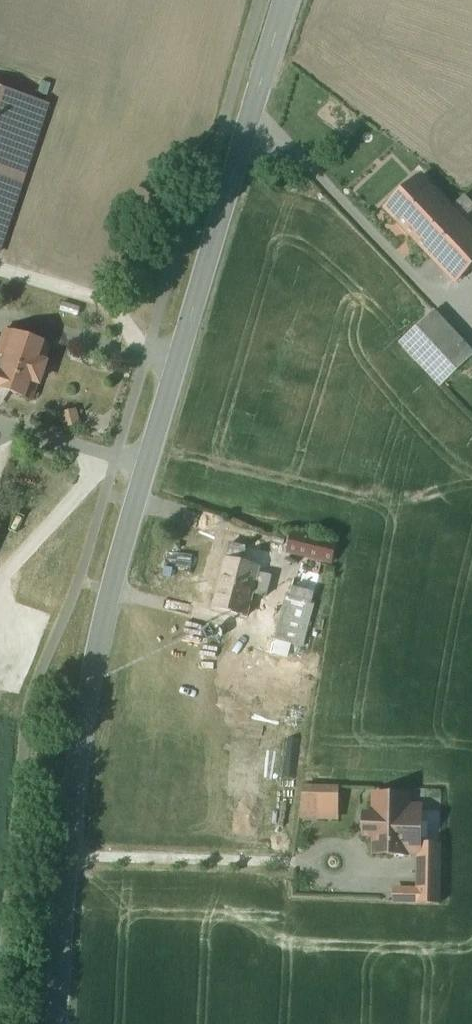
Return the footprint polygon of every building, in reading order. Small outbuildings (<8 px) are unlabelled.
[(47,104),(0,89),(0,251),(47,104)] [(463,220),(422,176),(386,209),(428,253),(463,220)] [(428,253),(456,282),(471,267),(471,212),(463,220),(428,253)] [(433,314),(403,342),(442,385),(471,357),(471,356),(433,314)] [(5,332),(0,346),(0,389),(31,399),(36,383),(37,384),(44,363),(43,363),(48,347),(5,332)] [(338,543),(293,533),(288,552),(311,558),(311,557),(333,562),(338,543)] [(248,547),(230,543),(213,608),(248,618),(254,594),(267,598),(273,576),(259,573),(261,567),(244,563),(248,547)] [(291,598),(286,597),(274,640),(301,648),(311,608),(314,594),(293,589),(291,598)] [(294,686),(257,680),(254,697),(292,702),(294,686)] [(339,787),(304,787),(304,803),(338,803),(339,787)] [(410,796),(374,795),(374,815),(365,815),(365,836),(375,836),(375,854),(407,855),(407,853),(419,853),(420,853),(421,844),(421,808),(409,807),(410,796)] [(441,844),(421,844),(420,853),(419,853),(418,890),(418,903),(418,904),(440,904),(441,844)] [(418,890),(398,889),(398,903),(418,903),(418,890)]
